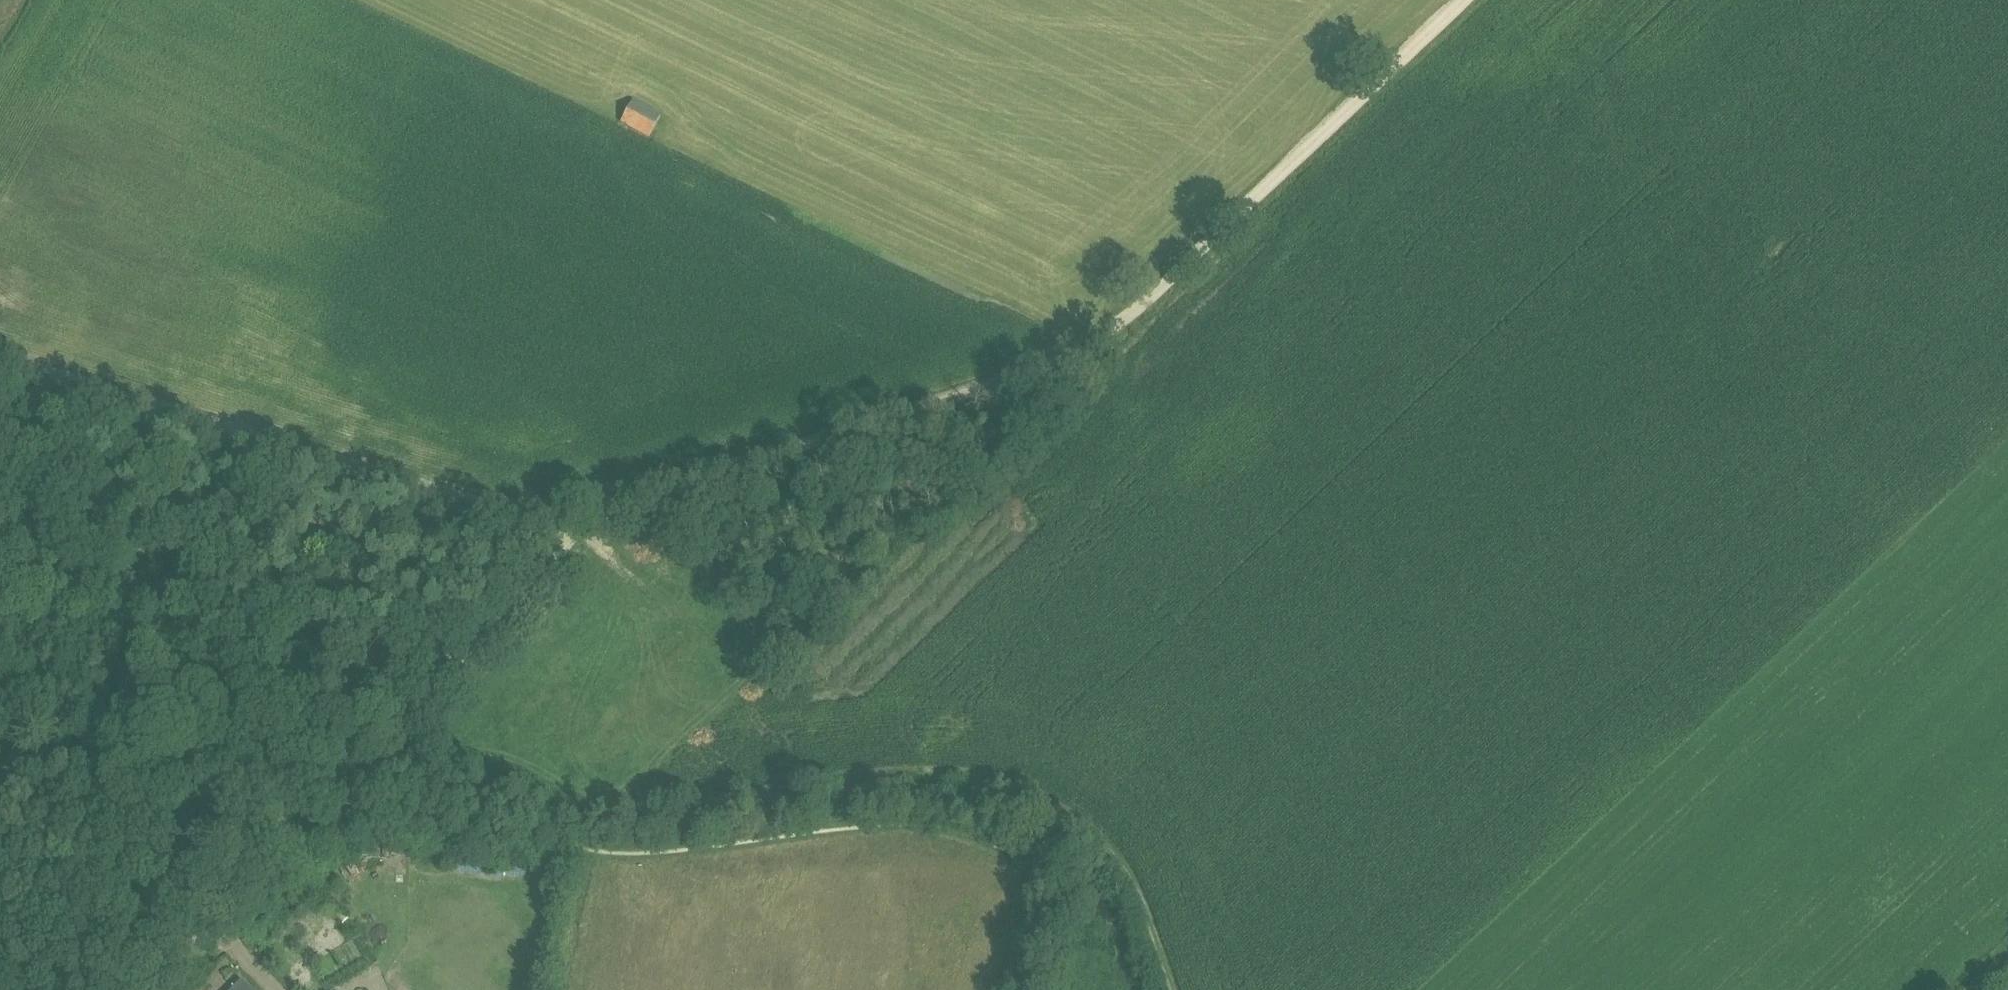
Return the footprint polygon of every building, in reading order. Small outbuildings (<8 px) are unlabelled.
[(648,138),(661,115),(633,100),(621,122),(648,138)] [(242,981),(232,989),(251,989),(242,981)]
